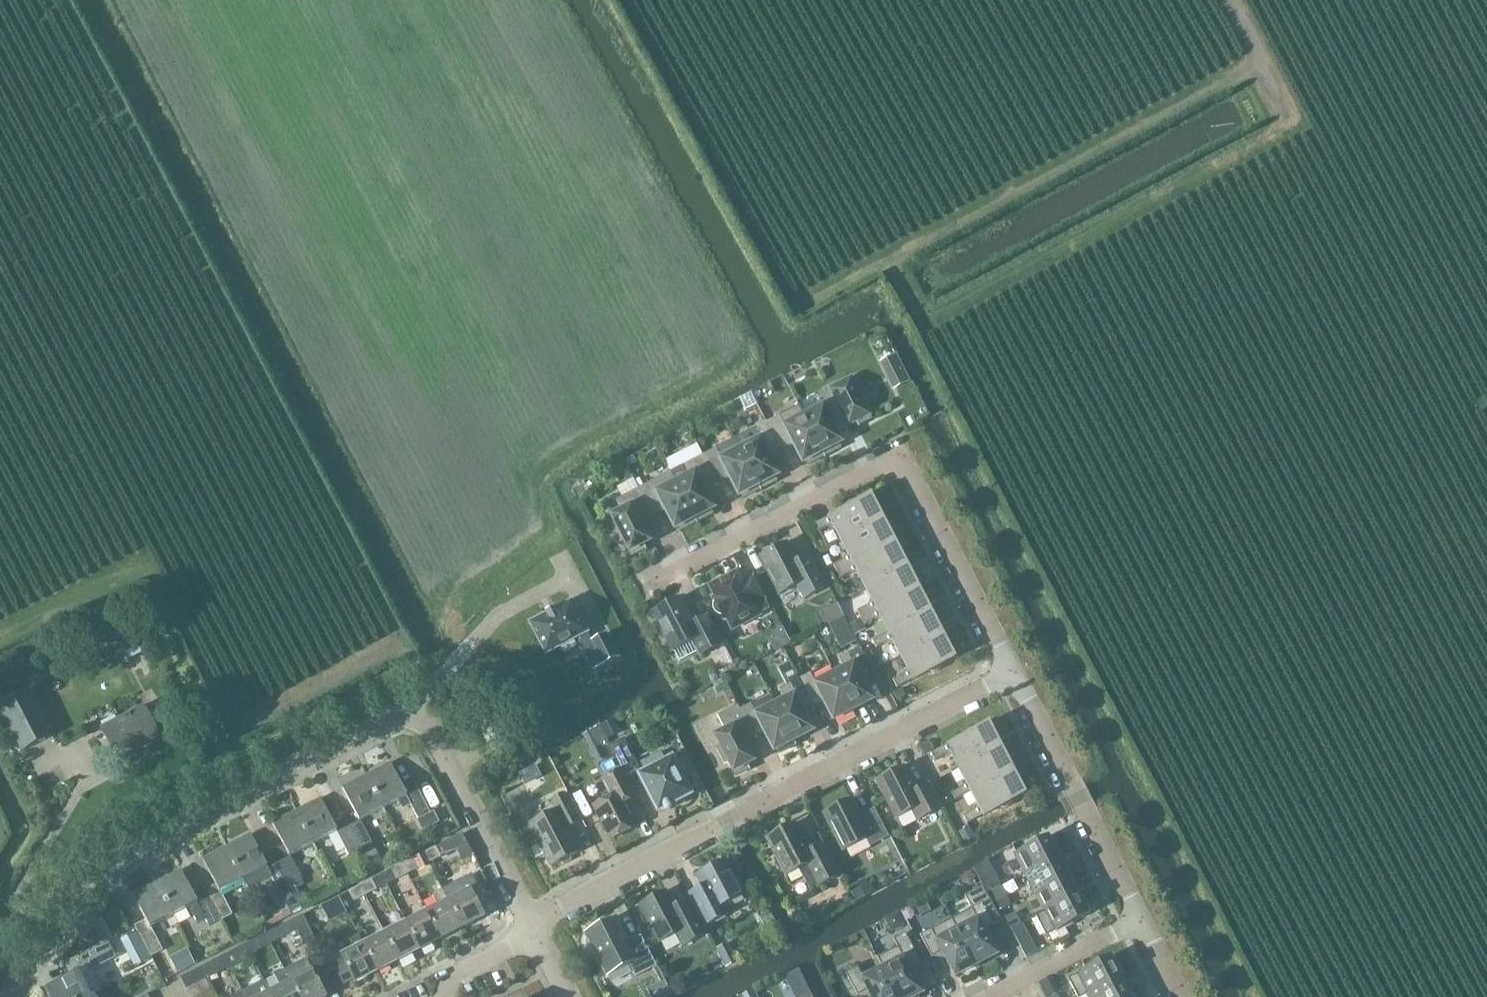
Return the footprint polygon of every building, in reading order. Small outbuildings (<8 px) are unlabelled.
[(897,387),(909,380),(902,367),(890,374),(897,387)] [(805,416),(826,458),(827,458),(826,456),(841,448),(839,444),(842,442),(831,420),(843,413),(849,425),(856,421),(859,427),(860,427),(860,425),(872,419),(863,403),(867,401),(860,387),(856,389),(851,379),(818,396),(823,407),(805,416)] [(799,406),(767,422),(779,446),(792,440),(804,462),(807,460),(809,465),(825,457),(825,458),(826,458),(799,406)] [(779,446),(767,422),(745,434),(751,444),(741,449),(762,491),(762,489),(777,481),(775,477),(778,475),(767,453),(779,446)] [(717,448),(703,455),(715,479),(728,473),(740,495),(743,493),(745,497),(761,490),(761,491),(762,491),(741,449),(735,439),(717,448)] [(697,444),(666,457),(671,468),(702,455),(697,444)] [(715,479),(703,455),(671,472),(698,524),(699,524),(698,522),(713,514),(711,510),(714,508),(703,486),(715,479)] [(671,472),(639,488),(651,512),(664,506),(676,528),(679,526),(681,531),(697,523),(697,524),(698,524),(671,472)] [(617,500),(623,510),(612,516),(618,527),(614,528),(621,542),(625,541),(633,556),(645,549),(646,551),(647,550),(644,544),(650,541),(639,519),(651,512),(639,488),(617,500)] [(836,529),(842,540),(884,519),(871,495),(858,502),(857,501),(855,501),(854,501),(853,501),(851,502),(850,502),(848,503),(847,505),(846,507),(845,508),(813,525),(818,533),(829,527),(836,529)] [(834,565),(838,572),(896,542),(884,519),(842,540),(848,552),(846,559),(834,565)] [(860,575),(866,587),(908,565),(896,542),(838,572),(841,579),(853,573),(860,575)] [(805,599),(825,588),(809,556),(797,562),(787,543),(760,557),(780,595),(798,585),(805,599)] [(858,611),(862,618),(920,588),(908,565),(866,587),(872,598),(869,605),(858,611)] [(712,586),(718,597),(714,599),(716,602),(715,609),(717,612),(723,615),(724,618),(728,616),(734,627),(739,624),(744,624),(750,621),(753,617),(758,614),(769,608),(753,578),(743,584),(737,573),(712,586)] [(884,621),(889,633),(931,611),(920,588),(862,618),(865,625),(877,619),(884,621)] [(693,641),(701,656),(722,645),(708,616),(694,624),(680,598),(653,612),(673,651),(693,641)] [(604,665),(618,657),(606,634),(592,641),(587,633),(589,632),(572,600),(555,610),(554,608),(553,609),(554,610),(548,613),(548,612),(546,612),(547,614),(530,623),(546,655),(578,638),(594,670),(604,665)] [(896,645),(901,656),(943,634),(931,611),(889,633),(873,641),(877,648),(889,642),(896,645)] [(825,622),(831,633),(848,624),(842,613),(825,622)] [(943,634),(901,656),(907,667),(905,674),(894,680),(898,688),(930,672),(931,672),(934,672),(937,672),(938,671),(940,670),(941,669),(942,667),(942,666),(943,665),(956,658),(943,634)] [(120,644),(128,659),(144,651),(136,636),(120,644)] [(839,658),(845,669),(835,674),(853,710),(873,700),(849,654),(839,658)] [(853,710),(835,674),(816,684),(811,673),(800,679),(812,703),(823,697),(834,720),(853,710)] [(780,689),(785,700),(776,705),(794,741),(813,731),(802,708),(812,703),(800,679),(780,689)] [(1,706),(24,750),(54,735),(31,690),(1,706)] [(775,751),(794,741),(776,705),(772,697),(753,707),(751,703),(741,709),(740,709),(753,734),(763,728),(775,751)] [(99,726),(114,757),(157,735),(142,704),(99,726)] [(741,709),(738,705),(718,715),(726,730),(716,736),(721,747),(718,748),(725,762),(729,761),(737,776),(749,769),(750,771),(751,770),(749,764),(755,761),(743,739),(753,734),(740,709),(741,709)] [(954,757),(960,769),(1002,747),(990,723),(977,730),(975,729),(972,729),(970,730),(969,730),(967,731),(965,733),(964,734),(964,736),(963,737),(931,753),(936,761),(947,755),(954,757)] [(601,727),(585,735),(599,762),(615,754),(601,727)] [(610,745),(625,775),(627,774),(626,773),(635,768),(621,740),(610,745)] [(956,800),(972,792),(1014,770),(1002,747),(960,769),(966,780),(963,787),(952,793),(956,800)] [(639,775),(658,811),(662,808),(663,810),(664,810),(663,808),(670,804),(671,806),(672,806),(671,804),(675,802),(677,803),(679,803),(680,803),(681,803),(683,803),(685,801),(686,800),(687,798),(687,797),(687,795),(689,794),(689,793),(688,794),(688,791),(688,787),(687,784),(686,781),(685,777),(682,779),(671,759),(639,775)] [(391,763),(366,775),(383,808),(399,799),(404,809),(411,805),(418,819),(429,813),(414,782),(403,788),(391,763)] [(535,767),(521,774),(526,784),(540,776),(535,767)] [(897,818),(913,810),(919,820),(942,808),(930,785),(917,791),(905,767),(878,781),(897,818)] [(610,797),(592,806),(610,840),(637,826),(625,803),(637,797),(622,769),(602,780),(610,797)] [(975,810),(964,816),(968,824),(1000,808),(1001,808),(1003,808),(1004,808),(1005,808),(1006,807),(1007,807),(1008,807),(1009,806),(1010,805),(1011,804),(1012,802),(1013,801),(1026,794),(1014,770),(972,792),(978,803),(975,810)] [(366,775),(342,788),(355,812),(344,818),(360,849),(371,843),(359,820),(383,808),(366,775)] [(528,824),(551,866),(560,862),(563,864),(570,860),(570,856),(579,851),(567,828),(579,822),(563,793),(551,800),(556,809),(528,824)] [(321,799),(297,811),(313,843),(336,832),(348,855),(360,849),(344,818),(333,823),(321,799)] [(861,818),(852,799),(824,813),(844,851),(868,838),(871,844),(887,836),(874,811),(861,818)] [(290,856),(313,844),(297,811),(273,823),(285,848),(275,854),(290,885),(302,879),(290,856)] [(429,813),(418,819),(424,831),(439,823),(433,811),(429,813)] [(778,858),(774,859),(781,873),(785,871),(787,876),(800,869),(811,889),(819,885),(819,886),(839,876),(823,845),(809,852),(795,824),(768,838),(778,858)] [(248,888),(271,877),(290,913),(301,907),(290,885),(275,854),(264,859),(251,835),(227,847),(243,880),(248,888)] [(1015,854),(1025,873),(1059,856),(1055,850),(1057,849),(1053,840),(1051,841),(1048,837),(1015,854)] [(424,853),(429,864),(442,857),(436,846),(424,853)] [(243,880),(227,847),(203,859),(216,884),(205,890),(220,921),(232,915),(220,891),(243,880)] [(1062,862),(1059,856),(1025,873),(1035,891),(1068,874),(1065,869),(1067,868),(1064,862),(1062,862)] [(408,875),(421,868),(415,857),(402,864),(408,875)] [(693,896),(707,924),(725,915),(720,906),(742,895),(740,890),(742,887),(738,880),(735,880),(725,860),(696,875),(704,890),(693,896)] [(988,860),(974,869),(981,882),(995,875),(988,860)] [(402,864),(381,875),(387,886),(389,885),(408,875),(402,864)] [(181,871),(157,883),(174,916),(190,907),(199,924),(205,920),(209,927),(220,921),(205,890),(194,895),(181,871)] [(1071,879),(1068,874),(1035,891),(1045,911),(1045,912),(1078,894),(1075,889),(1077,887),(1072,878),(1071,879)] [(387,886),(381,875),(360,886),(365,897),(382,888),(383,891),(390,887),(389,885),(387,886)] [(995,875),(981,882),(983,887),(987,893),(992,891),(1001,886),(995,875)] [(449,899),(448,900),(463,928),(484,917),(470,889),(465,880),(457,884),(462,893),(449,899)] [(174,916),(157,883),(133,896),(146,920),(135,926),(151,957),(162,951),(150,927),(174,916)] [(356,902),(365,897),(360,886),(350,891),(356,902)] [(1001,886),(992,891),(998,902),(1007,897),(1001,886)] [(972,909),(953,919),(977,965),(997,955),(985,930),(1002,922),(987,893),(983,887),(965,896),(972,909)] [(438,905),(427,911),(441,939),(463,928),(448,900),(449,899),(444,889),(433,895),(438,905)] [(659,943),(675,934),(682,947),(706,934),(691,906),(677,913),(666,891),(639,905),(659,943)] [(1036,916),(1047,936),(1091,913),(1083,899),(1081,900),(1078,894),(1045,912),(1045,911),(1036,916)] [(319,907),(324,917),(335,912),(330,902),(319,907)] [(427,911),(405,922),(420,950),(441,939),(427,911)] [(1015,913),(1006,918),(1012,929),(1021,924),(1015,913)] [(308,925),(303,915),(287,923),(292,933),(308,925)] [(629,964),(635,977),(656,966),(642,939),(630,946),(615,917),(585,933),(588,938),(585,942),(592,954),(596,954),(607,975),(629,964)] [(977,965),(953,919),(921,935),(932,958),(943,952),(956,976),(977,965)] [(405,922),(384,933),(398,961),(420,950),(405,922)] [(266,934),(271,944),(292,933),(287,923),(266,934)] [(1027,935),(1021,924),(1012,929),(1018,940),(1027,935)] [(364,943),(363,944),(377,972),(398,961),(384,933),(364,943)] [(898,947),(877,957),(883,968),(884,968),(899,996),(918,996),(923,993),(911,969),(921,963),(906,933),(894,940),(898,947)] [(251,954),(271,944),(266,934),(245,945),(250,955),(251,954)] [(346,964),(336,969),(344,984),(354,979),(356,983),(377,972),(363,944),(364,943),(360,935),(351,940),(355,948),(341,955),(346,964)] [(96,947),(65,963),(71,975),(46,988),(50,996),(87,996),(91,995),(102,990),(92,970),(117,957),(109,941),(96,947)] [(717,949),(726,967),(737,961),(728,943),(717,949)] [(230,965),(232,970),(253,959),(251,954),(250,955),(245,945),(223,956),(228,966),(230,965)] [(202,967),(207,977),(228,966),(223,956),(202,967)] [(1068,979),(1078,996),(1083,996),(1088,994),(1121,977),(1118,971),(1120,970),(1112,956),(1068,979)] [(285,972),(290,981),(298,996),(325,996),(311,970),(307,961),(285,972)] [(202,967),(180,979),(185,989),(207,978),(207,977),(202,967)] [(883,968),(864,978),(858,967),(846,974),(858,996),(869,990),(872,996),(899,996),(884,968),(883,968)] [(269,993),(271,996),(298,996),(290,981),(285,972),(277,977),(282,986),(269,993)] [(1089,996),(1128,996),(1131,996),(1129,992),(1131,991),(1126,982),(1124,982),(1121,977),(1088,994),(1089,996)] [(185,989),(189,996),(197,996),(213,989),(207,978),(185,989)] [(801,979),(791,984),(797,996),(805,996),(809,995),(801,979)] [(242,994),(244,996),(271,996),(269,993),(264,983),(242,994)] [(197,996),(217,996),(213,989),(197,996)]
